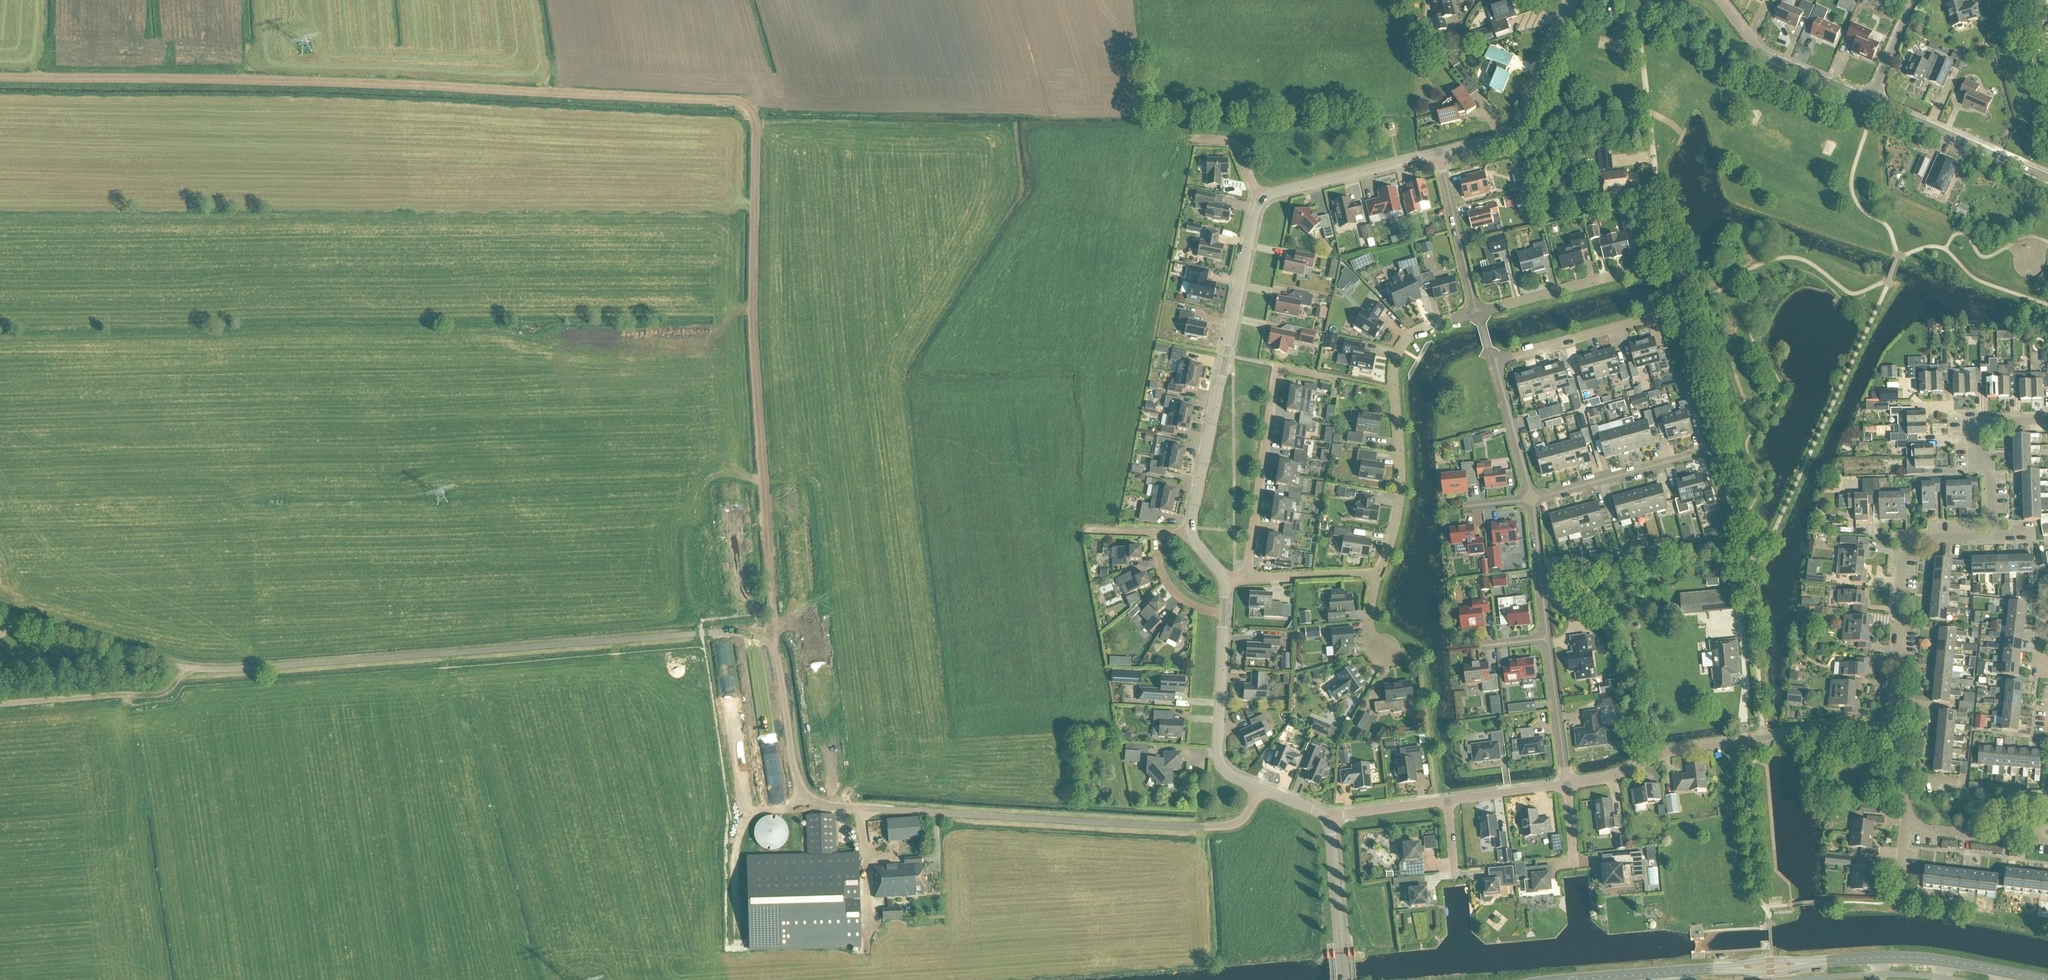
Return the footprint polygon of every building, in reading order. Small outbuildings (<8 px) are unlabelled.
[(1448,9),(1452,8),(1450,0),(1432,0),(1437,18),(1421,23),(1425,36),(1435,33),(1435,34),(1447,30),(1444,20),(1451,18),(1448,9)] [(1855,4),(1846,0),(1841,0),(1838,5),(1852,11),(1855,4)] [(1808,20),(1815,7),(1802,1),(1798,11),(1783,4),(1781,8),(1780,8),(1777,9),(1776,13),(1776,15),(1778,15),(1776,20),(1796,29),(1801,17),(1808,20)] [(1962,3),(1947,7),(1952,28),(1957,26),(1957,29),(1959,30),(1963,29),(1964,27),(1963,25),(1967,24),(1966,21),(1980,18),(1976,4),(1967,7),(1967,8),(1963,9),(1962,3)] [(1488,12),(1497,38),(1510,34),(1507,23),(1508,20),(1516,17),(1515,12),(1516,10),(1513,8),(1512,4),(1508,5),(1505,4),(1503,7),(1488,12)] [(1834,45),(1841,30),(1823,22),(1828,11),(1817,6),(1811,19),(1817,22),(1811,35),(1834,45)] [(1884,26),(1887,19),(1873,12),(1869,20),(1884,26)] [(2037,30),(2044,28),(2041,18),(2035,20),(2037,30)] [(1872,33),(1853,24),(1847,39),(1856,43),(1852,53),(1854,54),(1854,56),(1858,58),(1860,57),(1872,62),(1880,45),(1872,41),(1873,40),(1872,38),(1870,37),(1872,33)] [(1471,46),(1477,44),(1478,44),(1493,39),(1490,30),(1475,35),(1475,37),(1469,39),(1471,46)] [(1447,38),(1440,41),(1443,52),(1451,50),(1449,44),(1447,38)] [(1514,58),(1491,49),(1486,60),(1491,62),(1486,74),(1493,85),(1491,90),(1502,94),(1510,76),(1506,74),(1508,69),(1509,70),(1514,58)] [(1954,51),(1951,58),(1958,61),(1956,66),(1962,68),(1967,57),(1954,51)] [(1920,88),(1924,80),(1943,88),(1954,65),(1932,55),(1928,64),(1918,59),(1919,58),(1913,55),(1906,69),(1908,74),(1907,77),(1916,81),(1916,83),(1917,85),(1920,86),(1920,87),(1920,88)] [(1454,68),(1465,83),(1472,78),(1461,63),(1454,68)] [(1985,115),(1991,100),(1976,94),(1979,86),(1966,80),(1960,94),(1967,97),(1963,106),(1971,109),(1971,108),(1975,110),(1975,111),(1985,115)] [(1469,98),(1463,89),(1453,95),(1455,98),(1443,106),(1445,113),(1439,115),(1441,126),(1460,121),(1459,115),(1466,114),(1467,115),(1477,108),(1469,98)] [(1914,173),(1923,177),(1930,159),(1921,155),(1914,173)] [(1958,164),(1938,155),(1925,186),(1946,195),(1954,176),(1953,175),(1958,164)] [(1612,156),(1598,157),(1600,172),(1613,171),(1612,156)] [(1228,171),(1229,164),(1227,164),(1227,160),(1207,159),(1206,174),(1207,174),(1207,185),(1220,186),(1220,179),(1219,179),(1219,175),(1226,175),(1227,171),(1228,171)] [(1631,191),(1639,190),(1637,174),(1627,176),(1627,171),(1603,174),(1605,195),(1631,192),(1631,191)] [(1484,173),(1472,176),(1473,181),(1462,184),(1466,199),(1489,193),(1484,173)] [(1513,175),(1517,191),(1524,189),(1521,173),(1513,175)] [(1427,202),(1423,182),(1408,186),(1410,193),(1403,195),(1408,214),(1419,211),(1418,205),(1427,202)] [(1399,212),(1394,190),(1379,193),(1381,201),(1376,202),(1367,204),(1370,216),(1384,213),(1384,215),(1399,212)] [(1228,222),(1230,208),(1213,204),(1215,196),(1197,192),(1195,204),(1197,204),(1196,210),(1207,212),(1205,218),(1213,220),(1213,221),(1219,222),(1220,221),(1228,222)] [(1504,199),(1506,209),(1523,205),(1520,195),(1504,199)] [(1353,217),(1361,215),(1358,203),(1350,205),(1350,201),(1344,202),(1344,201),(1333,204),(1339,229),(1355,225),(1353,217)] [(1477,212),(1469,214),(1473,229),(1475,228),(1476,229),(1481,228),(1481,227),(1493,224),(1491,216),(1499,214),(1496,203),(1487,205),(1488,209),(1484,211),(1483,208),(1477,210),(1477,212)] [(1318,219),(1309,210),(1295,213),(1292,227),(1293,227),(1299,227),(1308,236),(1312,232),(1322,229),(1325,239),(1333,237),(1328,216),(1318,219)] [(1187,224),(1186,232),(1200,234),(1201,227),(1187,224)] [(1360,228),(1363,242),(1373,239),(1370,226),(1360,228)] [(1591,241),(1599,239),(1596,227),(1588,229),(1591,241)] [(1219,233),(1207,231),(1204,243),(1201,242),(1198,256),(1220,261),(1223,246),(1216,245),(1219,233)] [(1488,239),(1492,256),(1508,252),(1503,235),(1488,239)] [(1584,235),(1571,238),(1574,248),(1558,252),(1562,269),(1584,264),(1581,251),(1588,249),(1584,235)] [(1630,254),(1625,236),(1617,238),(1616,236),(1609,238),(1609,240),(1601,242),(1605,260),(1614,258),(1614,260),(1622,258),(1621,256),(1630,254)] [(1433,252),(1430,242),(1420,245),(1422,255),(1433,252)] [(1536,253),(1520,258),(1524,273),(1532,271),(1533,275),(1547,271),(1543,258),(1550,256),(1546,242),(1534,246),(1536,253)] [(1354,270),(1374,261),(1370,252),(1350,261),(1354,270)] [(1311,269),(1314,257),(1295,253),(1294,259),(1286,258),(1283,272),(1302,276),(1304,267),(1311,269)] [(1509,282),(1504,263),(1496,265),(1495,259),(1481,263),(1483,274),(1481,275),(1480,277),(1481,281),(1483,282),(1485,282),(1487,286),(1500,282),(1501,284),(1509,282)] [(1405,270),(1409,278),(1403,281),(1401,276),(1394,279),(1396,284),(1388,288),(1391,294),(1387,296),(1391,303),(1394,302),(1397,308),(1406,304),(1407,307),(1413,304),(1412,301),(1418,299),(1416,292),(1423,288),(1415,260),(1397,264),(1399,272),(1405,270)] [(1332,261),(1330,270),(1336,271),(1338,262),(1332,261)] [(1207,272),(1188,268),(1187,277),(1191,278),(1187,295),(1190,296),(1189,302),(1201,305),(1202,298),(1212,300),(1213,295),(1214,295),(1215,290),(1214,290),(1215,285),(1205,283),(1207,272)] [(1346,268),(1341,273),(1354,287),(1359,281),(1346,268)] [(1432,273),(1421,276),(1425,291),(1431,289),(1434,300),(1456,294),(1452,278),(1435,283),(1432,273)] [(1293,301),(1278,298),(1275,313),(1297,318),(1299,306),(1310,308),(1312,296),(1294,293),(1293,301)] [(1384,310),(1371,302),(1364,314),(1362,312),(1354,326),(1363,331),(1362,333),(1366,335),(1367,334),(1374,338),(1378,331),(1380,332),(1382,328),(1381,327),(1382,325),(1377,322),(1384,310)] [(1317,308),(1315,318),(1326,320),(1328,310),(1317,308)] [(1194,315),(1180,312),(1178,324),(1186,326),(1184,336),(1191,337),(1190,339),(1196,340),(1197,338),(1204,340),(1204,338),(1206,338),(1207,332),(1205,332),(1207,324),(1193,321),(1194,315)] [(1978,337),(1978,329),(1970,328),(1970,337),(1978,337)] [(1294,334),(1280,331),(1271,329),(1268,345),(1272,346),(1271,351),(1286,354),(1287,349),(1291,350),(1294,334)] [(1300,336),(1299,341),(1313,344),(1316,332),(1302,329),(1300,336)] [(2002,332),(2002,340),(2013,340),(2013,332),(2002,332)] [(1324,349),(1335,351),(1338,336),(1327,334),(1324,349)] [(1642,342),(1649,366),(1656,364),(1658,372),(1669,369),(1665,355),(1659,356),(1654,339),(1642,342)] [(1364,346),(1344,342),(1342,356),(1352,358),(1350,367),(1362,369),(1362,371),(1368,373),(1369,371),(1372,371),(1375,356),(1363,354),(1364,346)] [(1649,366),(1642,342),(1630,345),(1635,363),(1629,364),(1633,379),(1639,377),(1637,369),(1649,366)] [(1173,349),(1171,355),(1170,361),(1180,363),(1177,375),(1199,379),(1203,380),(1206,368),(1187,365),(1189,358),(1186,357),(1187,352),(1173,349)] [(1603,353),(1609,377),(1621,373),(1623,382),(1629,380),(1625,365),(1619,367),(1615,349),(1603,353)] [(1603,353),(1591,356),(1597,380),(1609,377),(1603,353)] [(1597,380),(1591,356),(1579,359),(1583,377),(1578,378),(1581,393),(1588,391),(1586,383),(1597,380)] [(1915,368),(1913,368),(1913,380),(1916,380),(1916,391),(1921,391),(1921,394),(1932,394),(1931,367),(1925,367),(1925,359),(1915,359),(1915,368)] [(1938,362),(1938,367),(1931,367),(1932,394),(1943,394),(1943,379),(1948,379),(1948,370),(1948,359),(1942,359),(1942,362),(1938,362)] [(1998,380),(1998,367),(1997,360),(1989,360),(1990,367),(1987,367),(1987,364),(1980,365),(1980,369),(1981,381),(1981,385),(1987,385),(1987,399),(1999,399),(1998,380)] [(1563,363),(1551,367),(1558,391),(1565,389),(1567,397),(1578,394),(1574,379),(1568,381),(1563,363)] [(2008,367),(1998,367),(1998,380),(1999,399),(2010,398),(2010,394),(2015,394),(2015,387),(2015,384),(2015,375),(2014,363),(2007,363),(2008,367)] [(1558,391),(1551,367),(1540,370),(1546,394),(1558,391)] [(1897,367),(1881,368),(1882,379),(1898,378),(1897,367)] [(1975,377),(1968,378),(1965,378),(1965,396),(1977,396),(1976,381),(1981,381),(1980,369),(1975,369),(1975,377)] [(1546,394),(1540,370),(1528,373),(1534,397),(1546,394)] [(1948,379),(1948,382),(1954,382),(1954,397),(1965,396),(1965,378),(1955,378),(1954,370),(1948,370),(1948,379)] [(1534,397),(1528,373),(1516,376),(1522,400),(1534,397)] [(2031,383),(2031,374),(2015,375),(2015,384),(2015,387),(2015,394),(2020,393),(2021,401),(2032,401),(2031,383)] [(2037,374),(2031,374),(2031,383),(2032,401),(2043,401),(2043,386),(2047,386),(2047,384),(2047,374),(2037,374)] [(1168,385),(1167,392),(1181,394),(1183,388),(1196,391),(1199,379),(1177,375),(1176,381),(1171,380),(1170,385),(1168,385)] [(1686,375),(1678,378),(1680,384),(1688,382),(1686,375)] [(1662,388),(1660,380),(1654,382),(1656,389),(1662,388)] [(1691,382),(1682,384),(1685,394),(1694,391),(1691,382)] [(1303,391),(1285,388),(1283,400),(1288,401),(1288,400),(1310,404),(1311,392),(1316,393),(1317,386),(1304,384),(1303,391)] [(1636,395),(1643,393),(1641,386),(1634,388),(1636,395)] [(1880,403),(1889,403),(1889,390),(1879,391),(1880,403)] [(1646,395),(1638,398),(1640,405),(1648,403),(1646,395)] [(1190,420),(1193,409),(1179,406),(1180,399),(1166,396),(1163,408),(1170,409),(1169,416),(1190,420)] [(1593,405),(1602,402),(1600,396),(1591,399),(1593,405)] [(1288,400),(1288,401),(1286,412),(1300,414),(1299,421),(1316,423),(1312,422),(1313,411),(1309,410),(1310,404),(1288,400)] [(1682,412),(1675,414),(1681,438),(1693,434),(1688,417),(1694,415),(1690,401),(1679,404),(1682,412)] [(1328,405),(1326,420),(1333,420),(1335,406),(1328,405)] [(1681,438),(1675,414),(1674,414),(1672,407),(1665,409),(1665,408),(1654,411),(1658,425),(1664,424),(1669,441),(1681,438)] [(1597,409),(1589,411),(1591,419),(1599,416),(1597,409)] [(1899,425),(1927,425),(1926,414),(1912,414),(1912,409),(1890,409),(1891,417),(1899,417),(1899,425)] [(1647,422),(1635,425),(1642,449),(1654,445),(1649,428),(1655,426),(1651,412),(1644,413),(1647,422)] [(1375,435),(1376,428),(1379,428),(1380,417),(1359,414),(1356,434),(1348,433),(1347,443),(1361,445),(1363,433),(1375,435)] [(1584,415),(1575,417),(1577,424),(1585,422),(1584,415)] [(1190,420),(1169,416),(1166,428),(1162,427),(1160,433),(1173,436),(1174,429),(1188,432),(1190,420)] [(1539,417),(1538,417),(1529,419),(1527,420),(1529,426),(1541,423),(1539,417)] [(1284,425),(1282,437),(1304,440),(1305,433),(1314,435),(1316,423),(1299,421),(1298,427),(1284,425)] [(1541,423),(1529,426),(1531,432),(1543,429),(1541,423)] [(1635,425),(1623,428),(1630,452),(1642,449),(1635,425)] [(1891,443),(1898,443),(1913,442),(1912,437),(1927,436),(1927,425),(1899,425),(1900,436),(1891,436),(1891,443)] [(1332,442),(1334,427),(1326,426),(1324,441),(1332,442)] [(1618,455),(1611,431),(1600,435),(1598,426),(1591,428),(1595,443),(1601,441),(1606,459),(1618,455)] [(1623,428),(1611,431),(1618,455),(1630,452),(1623,428)] [(1572,442),(1579,466),(1591,463),(1586,445),(1592,444),(1588,429),(1581,431),(1584,439),(1572,442)] [(1492,432),(1482,435),(1484,441),(1493,438),(1492,432)] [(1473,437),(1475,443),(1484,440),(1481,434),(1473,437)] [(1146,435),(1144,441),(1152,443),(1154,437),(1146,435)] [(2031,449),(2031,447),(2030,440),(2041,440),(2040,435),(2029,435),(2029,436),(2014,437),(2014,449),(2031,449)] [(1282,437),(1281,449),(1295,451),(1294,458),(1306,459),(1315,461),(1316,457),(1307,456),(1308,447),(1303,446),(1304,440),(1282,437)] [(1182,462),(1184,450),(1170,447),(1172,441),(1157,438),(1155,449),(1162,451),(1160,457),(1182,462)] [(1572,442),(1560,446),(1567,469),(1579,466),(1572,442)] [(1913,442),(1898,443),(1898,450),(1907,450),(1907,458),(1915,458),(1934,458),(1934,447),(1919,447),(1919,442),(1913,442)] [(1331,457),(1341,458),(1343,446),(1333,444),(1331,457)] [(1567,469),(1560,446),(1548,449),(1555,473),(1567,469)] [(2031,449),(2014,449),(2014,461),(2031,461),(2031,459),(2031,452),(2041,452),(2041,447),(2031,447),(2031,449)] [(1555,473),(1548,449),(1536,452),(1543,476),(1555,473)] [(1359,478),(1381,482),(1383,466),(1375,464),(1377,454),(1359,451),(1357,462),(1361,463),(1359,478)] [(1182,462),(1160,457),(1159,464),(1151,463),(1149,474),(1164,477),(1166,471),(1179,474),(1182,462)] [(1279,462),(1277,474),(1299,477),(1300,470),(1305,471),(1306,459),(1294,458),(1293,464),(1279,462)] [(1934,458),(1907,458),(1908,475),(1923,475),(1923,470),(1934,469),(1934,458)] [(2031,461),(2014,461),(2015,474),(2023,474),(2032,473),(2032,472),(2032,464),(2041,464),(2041,459),(2031,459),(2031,461)] [(1443,477),(1445,492),(1441,492),(1441,493),(1466,490),(1467,495),(1466,485),(1475,484),(1473,465),(1464,466),(1464,462),(1463,462),(1465,475),(1443,477)] [(1491,464),(1478,465),(1479,478),(1485,478),(1486,488),(1507,486),(1506,471),(1492,473),(1491,464)] [(2032,472),(2032,473),(2023,474),(2023,485),(2040,484),(2040,483),(2040,476),(2047,475),(2047,471),(2039,471),(2039,472),(2032,472)] [(1299,477),(1277,474),(1275,486),(1289,488),(1288,494),(1301,496),(1303,485),(1298,484),(1299,477)] [(1689,478),(1695,502),(1697,507),(1704,505),(1706,514),(1717,511),(1711,491),(1705,492),(1701,475),(1689,478)] [(1163,482),(1151,480),(1151,479),(1147,478),(1146,485),(1150,486),(1154,487),(1152,499),(1173,503),(1176,491),(1162,489),(1163,482)] [(1695,502),(1689,478),(1677,481),(1681,499),(1675,500),(1679,515),(1690,512),(1688,504),(1695,502)] [(1960,509),(1973,509),(1972,492),(1978,492),(1978,478),(1965,479),(1965,483),(1959,483),(1960,509)] [(1874,505),(1873,480),(1863,480),(1863,492),(1861,492),(1861,496),(1848,496),(1849,510),(1853,510),(1853,517),(1856,518),(1856,522),(1869,522),(1868,505),(1874,505)] [(1880,480),(1873,480),(1874,505),(1879,505),(1880,521),(1893,521),(1892,495),(1887,495),(1887,492),(1881,492),(1880,480)] [(1922,496),(1923,510),(1936,510),(1935,493),(1941,493),(1941,480),(1928,480),(1928,484),(1922,484),(1922,490),(1918,491),(1919,496),(1922,496)] [(1954,480),(1941,480),(1941,493),(1947,493),(1947,509),(1960,509),(1959,483),(1954,483),(1954,480)] [(1322,495),(1324,482),(1317,481),(1315,494),(1322,495)] [(2040,483),(2040,484),(2023,485),(2024,497),(2040,496),(2040,495),(2040,488),(2047,487),(2047,483),(2040,483)] [(1661,485),(1649,489),(1656,513),(1668,509),(1661,485)] [(1338,499),(1349,500),(1351,490),(1340,488),(1340,489),(1338,488),(1337,494),(1339,494),(1338,499)] [(1649,489),(1637,492),(1644,516),(1656,513),(1649,489)] [(1893,521),(1905,520),(1905,504),(1911,504),(1910,490),(1897,491),(1898,495),(1892,495),(1893,521)] [(1644,516),(1637,492),(1625,495),(1632,519),(1644,516)] [(1274,499),(1272,511),(1293,514),(1294,507),(1299,508),(1301,496),(1288,494),(1287,501),(1274,499)] [(1360,505),(1358,504),(1355,519),(1376,522),(1378,507),(1373,507),(1375,497),(1361,495),(1360,505)] [(1632,519),(1625,495),(1614,499),(1620,523),(1632,519)] [(2024,497),(2024,509),(2041,508),(2041,507),(2041,500),(2047,499),(2047,495),(2040,495),(2040,496),(2024,497)] [(1142,503),(1140,515),(1139,520),(1157,524),(1158,518),(1161,513),(1176,516),(1178,504),(1173,503),(1152,499),(1151,505),(1142,503)] [(1598,503),(1586,506),(1593,530),(1605,527),(1598,503)] [(1582,533),(1584,541),(1594,538),(1591,530),(1593,530),(1586,506),(1574,509),(1581,533),(1582,533)] [(2024,509),(2025,521),(2041,521),(2041,526),(2047,525),(2047,515),(2041,515),(2041,511),(2047,511),(2047,507),(2041,507),(2041,508),(2024,509)] [(1581,533),(1574,509),(1562,513),(1569,537),(1581,533)] [(1293,514),(1272,511),(1270,523),(1284,525),(1283,531),(1295,533),(1298,534),(1300,522),(1292,521),(1293,514)] [(1569,537),(1562,513),(1550,516),(1557,540),(1569,537)] [(1504,526),(1504,524),(1493,525),(1495,544),(1509,543),(1509,548),(1517,547),(1516,542),(1518,542),(1516,524),(1504,526)] [(1485,553),(1483,539),(1476,540),(1474,527),(1451,530),(1453,545),(1455,545),(1456,555),(1470,553),(1470,555),(1485,553)] [(1721,527),(1711,530),(1713,539),(1723,536),(1721,527)] [(1351,531),(1334,529),(1333,537),(1343,539),(1341,554),(1351,555),(1350,558),(1358,559),(1358,557),(1367,558),(1370,542),(1350,539),(1351,531)] [(1268,536),(1266,547),(1266,548),(1288,551),(1289,544),(1294,545),(1295,533),(1283,531),(1282,538),(1268,536)] [(1869,557),(1870,547),(1856,546),(1856,552),(1839,550),(1838,563),(1864,566),(1865,557),(1869,557)] [(1266,548),(1266,547),(1262,547),(1260,559),(1279,562),(1278,568),(1292,570),(1294,559),(1287,558),(1288,551),(1266,548)] [(1113,548),(1112,559),(1112,567),(1126,567),(1126,561),(1140,561),(1141,549),(1113,548)] [(1489,550),(1491,570),(1500,569),(1501,569),(1499,549),(1489,550)] [(2045,554),(2037,556),(2039,567),(2047,566),(2045,554)] [(1304,568),(1311,569),(1313,557),(1306,555),(1304,568)] [(2021,557),(2009,558),(2009,574),(2017,574),(2017,591),(2017,599),(2022,598),(2021,574),(2021,557)] [(2033,557),(2021,557),(2021,574),(2029,574),(2029,584),(2034,584),(2033,574),(2034,574),(2033,557)] [(1985,575),(1985,558),(1972,559),(1973,576),(1980,575),(1981,586),(1986,585),(1986,575),(1985,575)] [(1997,575),(1997,558),(1985,558),(1985,575),(1986,575),(1993,575),(1993,585),(1998,585),(1998,575),(1997,575)] [(2010,592),(2009,574),(2009,558),(1997,558),(1997,575),(1998,575),(2004,575),(2005,585),(2002,588),(2002,597),(2011,598),(2010,592)] [(1963,562),(1936,560),(1935,572),(1951,574),(1951,573),(1952,566),(1962,567),(1963,562)] [(1864,566),(1838,563),(1837,576),(1853,577),(1853,583),(1866,584),(1867,574),(1864,574),(1864,566)] [(1951,574),(1935,572),(1934,584),(1950,586),(1950,585),(1951,578),(1961,579),(1961,574),(1951,573),(1951,574)] [(1150,586),(1145,575),(1132,580),(1130,574),(1115,580),(1118,586),(1121,585),(1125,596),(1150,586)] [(1508,587),(1507,575),(1492,577),(1494,588),(1508,587)] [(1612,584),(1622,582),(1621,575),(1611,576),(1612,584)] [(1826,584),(1827,577),(1807,575),(1806,582),(1826,584)] [(1708,577),(1709,586),(1720,586),(1720,577),(1708,577)] [(1479,580),(1480,592),(1491,591),(1489,578),(1479,580)] [(1950,586),(1934,584),(1932,596),(1949,598),(1950,590),(1960,591),(1960,586),(1950,585),(1950,586)] [(1733,590),(1680,595),(1682,616),(1735,611),(1733,590)] [(1343,591),(1331,592),(1331,599),(1329,599),(1330,610),(1327,610),(1328,623),(1345,622),(1344,613),(1352,612),(1351,597),(1343,598),(1343,591)] [(1854,611),(1867,613),(1868,602),(1864,602),(1865,594),(1839,592),(1838,604),(1855,606),(1854,611)] [(2023,592),(2022,598),(2022,599),(2034,600),(2035,594),(2034,592),(2023,592)] [(1126,598),(1130,608),(1140,599),(1137,593),(1126,598)] [(1271,603),(1271,595),(1249,594),(1249,609),(1264,610),(1264,618),(1282,618),(1282,603),(1271,603)] [(1932,596),(1931,608),(1948,610),(1949,602),(1959,603),(1959,599),(1949,598),(1932,596)] [(1166,607),(1158,598),(1140,614),(1147,623),(1144,626),(1150,633),(1161,623),(1155,617),(1166,607)] [(1508,614),(1509,627),(1516,627),(1521,627),(1521,626),(1531,625),(1529,606),(1514,608),(1513,598),(1498,600),(1500,615),(1508,614)] [(1484,627),(1483,614),(1490,613),(1488,601),(1473,603),(1474,609),(1460,610),(1462,629),(1484,627)] [(2009,610),(1998,609),(1998,614),(2008,615),(2025,617),(2026,604),(2010,603),(2009,610)] [(1931,608),(1930,620),(1947,622),(1947,614),(1958,615),(1958,611),(1948,610),(1931,608)] [(1867,613),(1854,611),(1854,617),(1845,616),(1844,629),(1869,631),(1870,624),(1874,624),(1874,619),(1867,619),(1867,613)] [(1311,625),(1310,613),(1296,614),(1297,618),(1299,618),(1300,626),(1311,625)] [(2008,615),(2007,622),(1997,621),(1997,626),(2007,627),(2024,629),(2025,617),(2008,615)] [(1165,628),(1160,639),(1166,642),(1167,640),(1177,645),(1188,624),(1178,618),(1171,631),(1165,628)] [(1305,629),(1306,639),(1320,638),(1319,627),(1305,629)] [(2007,627),(2006,634),(1996,633),(1995,638),(2006,639),(2022,641),(2024,629),(2007,627)] [(1353,646),(1352,629),(1331,631),(1333,648),(1334,648),(1335,657),(1348,656),(1347,647),(1353,646)] [(1869,631),(1844,629),(1842,642),(1859,643),(1858,649),(1871,650),(1872,640),(1869,639),(1869,631)] [(1957,632),(1940,630),(1939,642),(1956,644),(1956,637),(1967,638),(1967,632),(1957,631),(1957,632)] [(1594,636),(1585,637),(1572,639),(1574,655),(1568,655),(1569,661),(1568,661),(1568,669),(1570,669),(1571,672),(1577,671),(1578,680),(1595,677),(1592,653),(1596,653),(1594,636)] [(1263,645),(1247,644),(1246,659),(1269,660),(1270,647),(1279,647),(1280,638),(1264,637),(1263,645)] [(2005,646),(1995,645),(1988,644),(1987,649),(1994,650),(2004,651),(2021,653),(2022,641),(2006,639),(2005,646)] [(1740,675),(1737,640),(1710,643),(1711,652),(1712,652),(1714,669),(1712,669),(1713,681),(1714,681),(1715,692),(1732,690),(1731,676),(1739,676),(1739,675),(1740,675)] [(1807,640),(1806,649),(1816,650),(1817,641),(1807,640)] [(1956,644),(1939,642),(1938,654),(1954,656),(1955,649),(1965,650),(1966,645),(1956,644)] [(1611,652),(1603,643),(1596,649),(1604,658),(1611,652)] [(2004,651),(2004,658),(1993,657),(1993,662),(2003,663),(2020,665),(2021,653),(2004,651)] [(1282,652),(1281,667),(1290,667),(1290,652),(1282,652)] [(1954,656),(1938,654),(1937,666),(1953,668),(1954,660),(1964,662),(1965,657),(1954,656)] [(1110,656),(1110,664),(1131,665),(1131,656),(1110,656)] [(1869,671),(1870,660),(1858,659),(1857,665),(1841,663),(1839,676),(1849,677),(1861,678),(1865,678),(1866,671),(1869,671)] [(1506,684),(1521,683),(1520,679),(1536,678),(1534,660),(1511,662),(1511,668),(1505,669),(1506,684)] [(2003,663),(2002,670),(1992,669),(1991,674),(2019,677),(2020,665),(2003,663)] [(1484,693),(1499,691),(1497,676),(1489,676),(1488,664),(1480,665),(1480,664),(1473,665),(1473,666),(1465,667),(1467,685),(1482,683),(1484,693)] [(1953,668),(1937,666),(1935,678),(1952,680),(1953,672),(1963,674),(1964,669),(1963,669),(1953,668)] [(1349,693),(1352,696),(1365,686),(1351,667),(1338,676),(1341,680),(1328,689),(1337,702),(1349,693)] [(1141,682),(1141,669),(1111,668),(1111,681),(1141,682)] [(1251,686),(1245,686),(1244,701),(1265,702),(1266,687),(1263,687),(1264,676),(1252,675),(1251,686)] [(1139,689),(1138,701),(1174,703),(1174,694),(1184,694),(1185,678),(1161,677),(1160,690),(1139,689)] [(1861,678),(1849,677),(1849,683),(1831,681),(1830,694),(1856,696),(1857,684),(1861,684),(1861,678)] [(1952,680),(1935,678),(1934,690),(1951,692),(1951,684),(1961,686),(1961,687),(1973,688),(1974,682),(1963,681),(1952,680)] [(1386,703),(1374,704),(1375,713),(1393,711),(1393,714),(1401,713),(1401,710),(1402,710),(1401,702),(1412,700),(1410,682),(1384,686),(1386,703)] [(2022,696),(2023,684),(2006,682),(2006,689),(1995,688),(1995,694),(2005,695),(2022,696)] [(1951,692),(1934,690),(1933,702),(1949,704),(1950,697),(1961,698),(1961,693),(1951,692)] [(1856,696),(1830,694),(1829,706),(1845,708),(1845,714),(1858,715),(1859,704),(1855,704),(1856,696)] [(2005,695),(2004,701),(1994,700),(1994,705),(2004,706),(2021,708),(2022,696),(2005,695)] [(1614,696),(1599,698),(1601,707),(1615,705),(1614,696)] [(1960,702),(1959,710),(1969,710),(1973,711),(1974,704),(1960,702)] [(1509,706),(1510,714),(1536,711),(1535,703),(1509,706)] [(2004,706),(2003,713),(1993,712),(1992,717),(2003,718),(2019,720),(2021,708),(2004,706)] [(1957,713),(1940,712),(1939,724),(1955,726),(1955,725),(1956,718),(1966,719),(1967,714),(1969,710),(1959,710),(1959,713),(1957,713)] [(1350,726),(1367,735),(1375,721),(1359,711),(1350,726)] [(1182,738),(1182,722),(1167,721),(1168,712),(1154,712),(1153,727),(1159,727),(1159,737),(1182,738)] [(1576,741),(1577,749),(1586,748),(1586,747),(1606,744),(1604,727),(1601,728),(1599,712),(1585,714),(1587,730),(1576,731),(1577,741),(1576,741)] [(1263,715),(1249,721),(1252,727),(1240,732),(1244,740),(1243,741),(1246,749),(1254,745),(1253,744),(1266,738),(1265,735),(1271,732),(1267,723),(1270,721),(1267,716),(1264,717),(1263,715)] [(2003,718),(2002,726),(1992,724),(1991,729),(2018,732),(2019,720),(2003,718)] [(1310,731),(1326,738),(1331,727),(1314,720),(1310,731)] [(1955,726),(1939,724),(1938,736),(1954,738),(1954,737),(1955,730),(1965,731),(1966,726),(1955,725),(1955,726)] [(1513,742),(1514,746),(1515,754),(1520,753),(1521,757),(1545,754),(1543,738),(1534,739),(1533,729),(1521,731),(1522,740),(1513,742)] [(1474,763),(1501,760),(1499,747),(1505,746),(1503,732),(1492,733),(1493,743),(1468,747),(1469,754),(1473,753),(1474,763)] [(1131,733),(1122,734),(1124,742),(1132,740),(1131,733)] [(1938,736),(1936,748),(1953,750),(1953,749),(1954,742),(1964,743),(1964,738),(1954,737),(1954,738),(1938,736)] [(1321,743),(1313,740),(1311,745),(1319,748),(1321,743)] [(1147,755),(1148,746),(1127,744),(1126,762),(1140,763),(1140,755),(1147,755)] [(1993,747),(1980,746),(1978,766),(1988,766),(1987,775),(1992,775),(1992,767),(1991,767),(1993,747)] [(1280,770),(1284,772),(1287,765),(1296,769),(1301,757),(1292,754),(1292,753),(1278,747),(1270,766),(1274,768),(1275,770),(1278,771),(1280,770)] [(1324,770),(1326,765),(1322,763),(1326,756),(1319,753),(1319,751),(1311,747),(1301,770),(1308,772),(1305,780),(1318,786),(1321,778),(1322,779),(1323,779),(1325,778),(1326,777),(1327,775),(1327,773),(1326,772),(1325,771),(1324,770)] [(1399,784),(1416,782),(1413,763),(1421,762),(1420,747),(1399,750),(1401,761),(1396,761),(1397,770),(1395,770),(1394,772),(1395,776),(1397,778),(1398,778),(1399,784)] [(2005,748),(1993,747),(1991,767),(1992,767),(2000,767),(1999,776),(2004,776),(2004,768),(2003,768),(2005,748)] [(1953,750),(1936,748),(1935,760),(1952,762),(1952,761),(1952,754),(1963,755),(1963,750),(1953,749),(1953,750)] [(2017,749),(2005,748),(2003,768),(2004,768),(2012,768),(2011,777),(2016,777),(2017,768),(2015,768),(2017,749)] [(2029,750),(2017,749),(2015,768),(2017,768),(2024,769),(2023,778),(2028,778),(2028,769),(2027,769),(2029,750)] [(1348,765),(1346,750),(1339,751),(1339,754),(1338,755),(1340,766),(1348,765)] [(2041,751),(2029,750),(2027,769),(2028,769),(2036,770),(2035,782),(2040,782),(2040,770),(2039,770),(2041,751)] [(777,752),(762,756),(769,784),(785,780),(777,752)] [(1157,786),(1171,787),(1172,771),(1180,771),(1180,759),(1179,758),(1179,754),(1164,754),(1164,762),(1148,761),(1147,775),(1150,775),(1157,783),(1157,786)] [(1952,762),(1935,760),(1934,772),(1950,774),(1951,766),(1961,767),(1961,774),(1967,775),(1968,763),(1952,761),(1952,762)] [(1340,772),(1342,785),(1354,784),(1355,790),(1359,789),(1360,792),(1365,791),(1366,789),(1371,788),(1368,765),(1352,767),(1352,771),(1340,772)] [(1704,765),(1688,767),(1689,775),(1674,777),(1676,792),(1690,790),(1691,791),(1707,789),(1707,787),(1708,786),(1707,781),(1706,782),(1704,765)] [(2003,787),(2004,777),(1996,776),(1995,787),(2003,787)] [(1660,785),(1646,786),(1646,789),(1633,791),(1635,807),(1655,804),(1655,801),(1662,800),(1660,785)] [(1665,797),(1668,815),(1680,813),(1677,795),(1665,797)] [(1613,817),(1611,800),(1599,802),(1598,804),(1593,804),(1593,805),(1596,804),(1599,831),(1622,829),(1620,816),(1613,817)] [(1860,813),(1880,815),(1881,807),(1861,805),(1860,813)] [(1539,834),(1551,832),(1550,819),(1538,820),(1537,812),(1522,814),(1525,838),(1540,836),(1539,834)] [(835,816),(806,817),(808,856),(826,856),(826,857),(748,860),(750,950),(861,948),(858,857),(832,858),(832,855),(836,855),(835,816)] [(1499,834),(1497,817),(1480,819),(1483,840),(1495,838),(1496,849),(1507,848),(1506,834),(1499,834)] [(1885,825),(1886,819),(1868,817),(1868,822),(1853,821),(1852,834),(1873,837),(1875,824),(1885,825)] [(760,822),(757,825),(755,830),(754,835),(755,840),(757,844),(760,848),(764,850),(769,852),(774,852),(778,850),(783,848),(786,844),(788,840),(789,835),(788,830),(786,825),(783,822),(778,819),(774,818),(769,818),(764,819),(760,822)] [(919,818),(886,821),(886,822),(888,843),(921,840),(919,818)] [(1873,837),(1852,834),(1851,848),(1862,849),(1862,855),(1879,856),(1879,850),(1872,849),(1873,837)] [(1423,835),(1424,848),(1436,847),(1436,835),(1423,835)] [(1561,835),(1557,836),(1551,837),(1553,849),(1563,847),(1561,835)] [(1629,850),(1627,837),(1615,839),(1616,850),(1621,850),(1621,851),(1629,850)] [(1398,855),(1402,858),(1402,861),(1399,866),(1399,871),(1396,871),(1397,878),(1404,878),(1403,874),(1406,874),(1406,876),(1423,875),(1423,873),(1421,850),(1419,850),(1418,845),(1412,846),(1412,841),(1410,841),(1400,842),(1397,846),(1398,855)] [(1957,842),(1943,841),(1942,849),(1948,850),(1948,848),(1957,849),(1957,842)] [(2010,851),(2009,857),(2018,858),(2019,850),(2027,851),(2028,845),(2013,843),(2012,851),(2010,851)] [(2002,856),(2003,848),(1972,844),(1971,850),(1996,853),(1996,855),(2002,856)] [(1513,863),(1511,850),(1502,851),(1504,864),(1507,864),(1507,865),(1513,864),(1513,863)] [(1647,852),(1648,861),(1656,860),(1655,852),(1647,852)] [(1644,877),(1642,853),(1611,855),(1613,867),(1604,868),(1605,887),(1624,885),(1623,879),(1644,877)] [(1837,865),(1851,866),(1851,857),(1838,856),(1837,865)] [(904,858),(904,866),(873,867),(874,884),(870,885),(871,896),(874,896),(875,899),(916,896),(915,894),(927,893),(925,864),(923,864),(922,857),(904,858)] [(1879,869),(1880,862),(1858,860),(1858,866),(1854,866),(1853,875),(1856,875),(1854,890),(1872,892),(1874,869),(1879,869)] [(1535,892),(1552,891),(1550,874),(1546,874),(1546,867),(1526,869),(1526,864),(1515,864),(1516,878),(1526,877),(1526,881),(1534,880),(1535,892)] [(1362,872),(1369,879),(1376,871),(1369,865),(1362,872)] [(1514,867),(1505,868),(1489,869),(1490,881),(1483,881),(1484,889),(1481,893),(1481,901),(1485,904),(1491,903),(1494,900),(1494,897),(1502,897),(1501,888),(1515,887),(1514,867)] [(1923,889),(1996,898),(1997,889),(2004,890),(2004,892),(2047,897),(2047,876),(2006,871),(2005,878),(1926,868),(1923,889)] [(1405,898),(1406,902),(1408,904),(1410,904),(1410,907),(1426,906),(1425,901),(1428,900),(1426,883),(1412,884),(1412,891),(1409,892),(1409,895),(1407,895),(1405,898)] [(882,909),(883,920),(902,919),(902,907),(882,909)]
